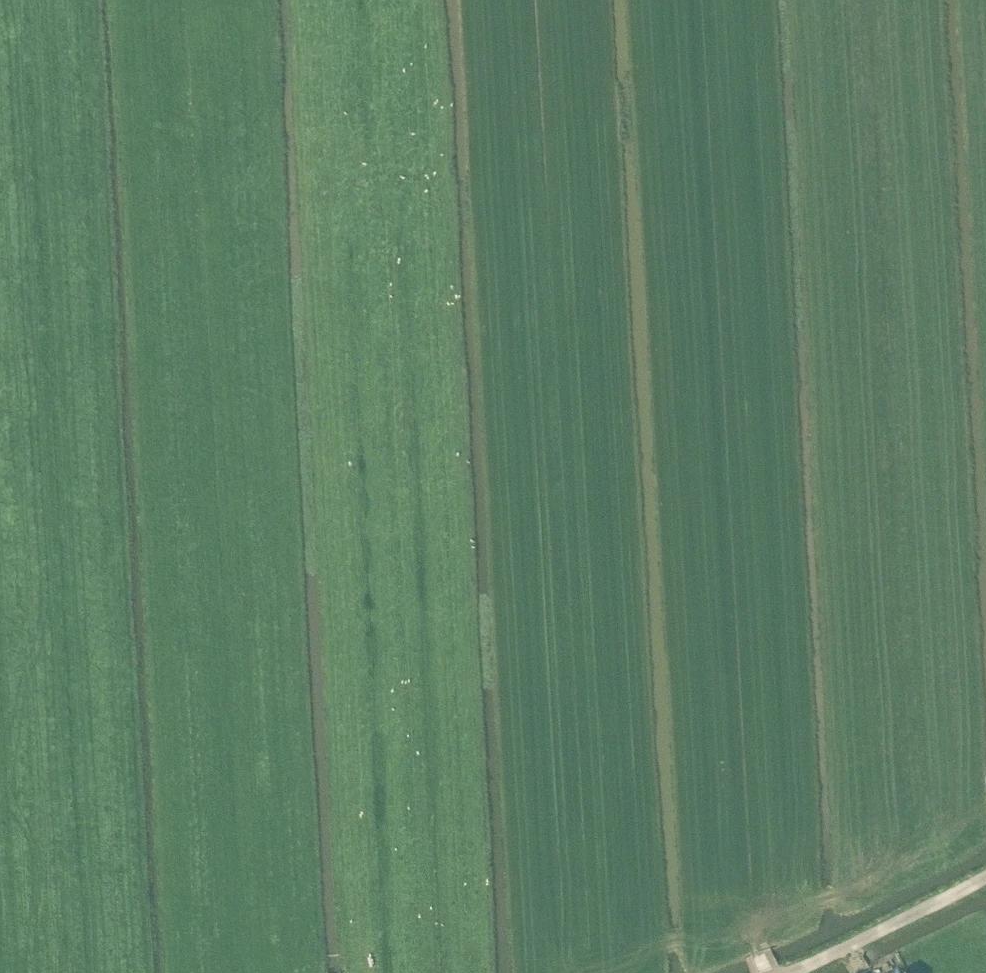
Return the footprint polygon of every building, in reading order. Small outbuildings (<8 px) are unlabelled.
[(903,964),(888,972),(908,972),(903,964)]
